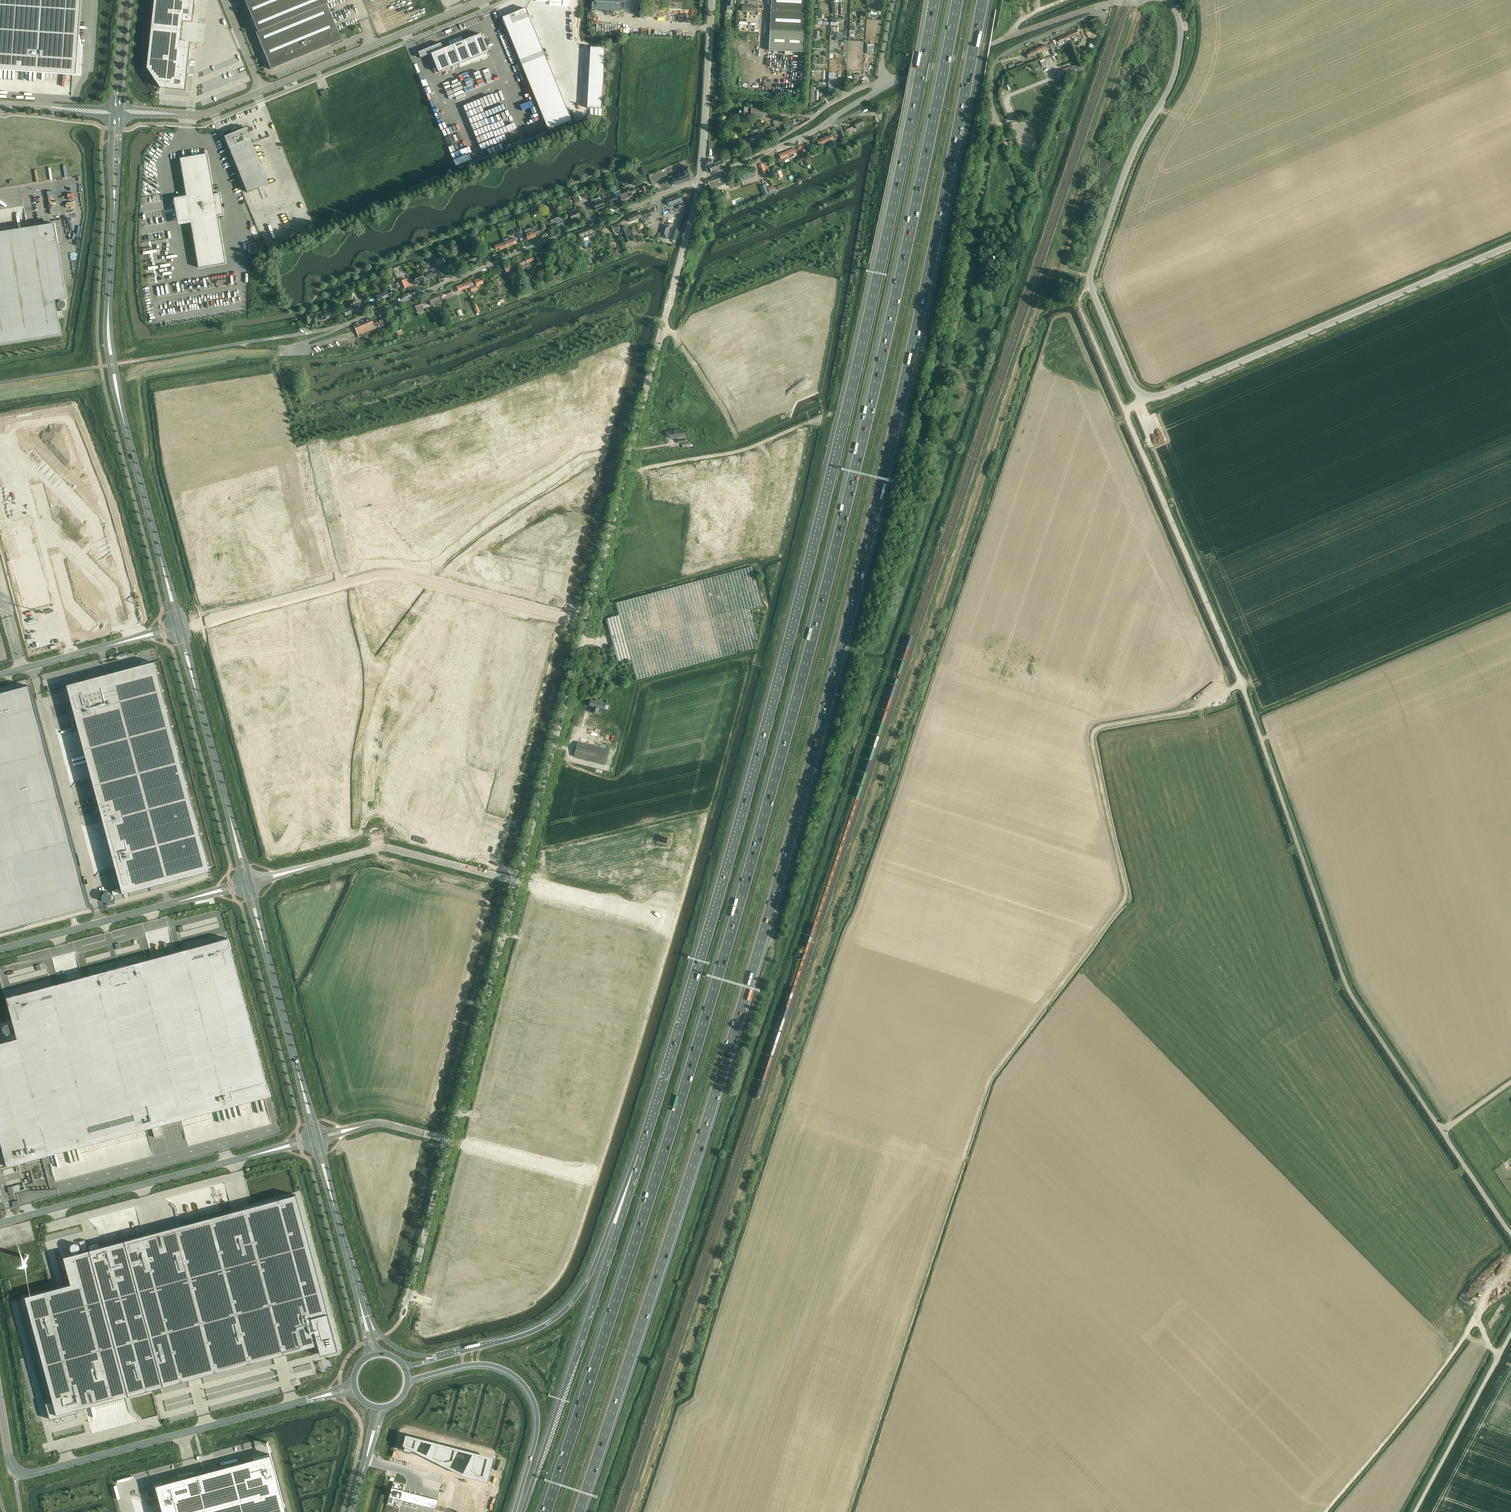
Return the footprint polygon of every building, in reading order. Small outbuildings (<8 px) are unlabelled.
[(78,54),(81,0),(0,0),(0,70),(80,75),(82,55),(78,54)] [(151,28),(182,31),(183,22),(192,23),(194,7),(195,0),(154,0),(151,28)] [(246,4),(244,4),(271,70),(272,70),(271,69),(274,68),(274,69),(293,61),(331,45),(330,42),(339,38),(337,33),(338,33),(326,5),(327,4),(328,4),(326,0),(244,0),(246,4)] [(620,11),(621,0),(596,0),(595,10),(620,11)] [(668,6),(673,6),(673,8),(681,9),(682,0),(669,0),(668,6)] [(770,11),(768,51),(803,52),(805,13),(806,0),(771,0),(770,11)] [(525,8),(502,18),(548,130),(571,121),(525,8)] [(151,28),(147,68),(160,88),(185,91),(190,42),(180,41),(182,31),(151,28)] [(1066,34),(1069,39),(1072,38),(1073,39),(1075,38),(1074,37),(1079,35),(1077,30),(1066,34)] [(441,43),(418,52),(421,58),(431,54),(438,73),(489,52),(481,34),(443,49),(441,43)] [(1059,40),(1057,41),(1059,46),(1062,44),(1061,42),(1064,41),(1069,39),(1066,34),(1058,38),(1059,40)] [(601,109),(605,48),(590,47),(587,108),(601,109)] [(1037,48),(1029,52),(1030,54),(1027,55),(1028,57),(1039,53),(1037,48)] [(747,118),(747,108),(739,108),(739,117),(747,118)] [(762,117),(763,110),(751,109),(750,117),(762,117)] [(788,127),(786,122),(784,118),(773,122),(776,131),(779,130),(780,133),(790,129),(788,126),(788,127)] [(857,129),(859,128),(858,127),(865,124),(862,119),(854,122),(857,129)] [(242,130),(225,137),(248,193),(269,184),(252,142),(253,141),(253,140),(251,140),(246,128),(244,129),(244,128),(241,129),(242,130)] [(831,135),(823,138),(825,143),(831,140),(832,142),(837,139),(835,134),(834,133),(832,134),(831,135)] [(759,134),(747,138),(742,140),(744,144),(748,143),(750,147),(758,144),(756,139),(760,138),(759,134)] [(823,138),(817,141),(819,146),(819,145),(820,146),(821,146),(820,145),(825,143),(823,138)] [(1014,139),(1007,142),(1009,149),(1010,148),(1011,149),(1013,148),(1016,147),(1016,146),(1015,143),(1016,143),(1014,139)] [(798,146),(799,149),(800,149),(802,154),(806,152),(803,144),(798,146)] [(789,159),(797,156),(794,148),(786,151),(789,159)] [(789,159),(786,151),(778,155),(779,157),(777,158),(779,163),(789,159)] [(174,199),(174,200),(178,224),(178,225),(179,225),(191,223),(198,268),(225,263),(217,215),(223,214),(220,193),(213,194),(207,154),(180,158),(186,196),(175,198),(174,198),(174,199)] [(724,167),(724,166),(721,161),(712,164),(711,159),(707,161),(709,165),(711,172),(724,167)] [(673,181),(675,186),(681,183),(690,180),(689,175),(691,174),(688,167),(683,169),(686,176),(680,178),(679,175),(672,178),(673,181)] [(751,171),(742,174),(743,179),(753,176),(751,171)] [(720,175),(712,178),(713,183),(714,183),(715,188),(717,187),(718,187),(724,185),(724,184),(726,183),(725,179),(723,175),(720,176),(720,175)] [(707,180),(709,185),(710,189),(713,189),(715,188),(714,183),(713,183),(712,178),(707,180)] [(765,185),(760,187),(764,196),(769,194),(765,185)] [(777,191),(775,185),(767,188),(770,194),(777,191)] [(634,189),(626,193),(630,201),(634,199),(632,194),(635,192),(634,189)] [(625,202),(630,201),(626,193),(619,196),(620,198),(621,200),(624,199),(625,202)] [(682,200),(680,195),(666,200),(668,206),(679,201),(680,203),(683,202),(682,200)] [(704,195),(702,204),(707,205),(712,206),(713,202),(709,201),(710,196),(704,195)] [(602,200),(593,204),(596,211),(605,207),(602,200)] [(578,210),(569,214),(572,221),(580,217),(578,210)] [(639,212),(628,217),(630,222),(641,218),(641,220),(652,216),(649,210),(639,214),(639,212)] [(560,217),(555,219),(557,225),(558,228),(564,226),(560,217)] [(61,335),(58,318),(64,317),(63,310),(57,311),(56,301),(67,299),(58,242),(55,223),(38,226),(0,232),(0,344),(61,335)] [(611,226),(615,235),(621,233),(617,223),(611,226)] [(662,224),(659,237),(667,239),(670,226),(662,224)] [(526,235),(528,240),(536,237),(535,235),(538,233),(542,232),(541,229),(534,232),(532,227),(524,230),(526,235)] [(578,232),(580,238),(589,235),(590,238),(595,236),(591,227),(578,232)] [(624,228),(620,230),(625,243),(628,242),(631,241),(626,227),(624,228)] [(676,241),(679,229),(673,228),(670,240),(676,241)] [(508,238),(504,240),(505,243),(507,248),(514,245),(517,244),(516,242),(515,239),(510,241),(508,238)] [(497,244),(495,245),(495,247),(496,250),(499,249),(500,251),(507,248),(505,243),(504,241),(501,242),(497,243),(497,244)] [(616,241),(613,242),(615,247),(616,246),(618,251),(623,249),(621,245),(618,246),(616,241)] [(523,260),(517,262),(518,267),(520,271),(526,268),(526,267),(525,266),(528,265),(528,264),(535,261),(533,256),(526,259),(526,260),(523,261),(523,260)] [(463,266),(470,263),(468,258),(465,260),(464,258),(460,259),(463,266)] [(517,262),(504,267),(507,274),(511,273),(510,270),(518,267),(517,262)] [(425,276),(427,281),(436,277),(434,272),(435,272),(433,268),(427,271),(428,275),(425,276)] [(415,285),(427,281),(425,276),(413,281),(415,285)] [(516,280),(520,289),(525,287),(521,278),(516,280)] [(466,288),(464,284),(455,288),(456,292),(466,288)] [(378,302),(393,296),(391,291),(392,290),(391,288),(387,289),(387,291),(376,296),(378,302)] [(439,294),(429,298),(430,302),(429,302),(429,304),(431,303),(440,299),(440,301),(442,301),(439,294)] [(356,300),(349,303),(350,305),(351,307),(353,313),(360,310),(359,307),(358,306),(358,305),(357,305),(356,302),(356,300)] [(421,302),(414,305),(416,308),(417,311),(423,309),(422,305),(421,302)] [(346,316),(353,313),(351,307),(350,308),(349,305),(343,308),(346,316)] [(325,314),(321,315),(322,320),(334,318),(333,315),(333,313),(332,310),(325,311),(325,314)] [(375,329),(372,322),(371,319),(354,326),(358,336),(375,329)] [(372,322),(375,329),(377,328),(377,326),(379,326),(379,327),(388,324),(386,319),(377,322),(377,320),(372,322)] [(33,450),(27,456),(31,461),(37,455),(33,450)] [(37,455),(31,461),(35,465),(41,459),(37,455)] [(41,459),(35,465),(39,470),(45,464),(41,459)] [(45,464),(39,470),(43,474),(50,468),(45,464)] [(50,468),(43,474),(47,478),(54,472),(50,468)] [(54,472),(47,478),(52,482),(58,476),(54,472)] [(58,476),(52,482),(56,487),(62,481),(58,476)] [(62,481),(56,487),(60,491),(66,485),(62,481)] [(42,484),(34,486),(35,492),(44,490),(42,484)] [(44,490),(35,492),(37,498),(45,496),(44,490)] [(72,491),(66,497),(70,502),(77,496),(72,491)] [(77,496),(70,502),(74,506),(81,500),(77,496)] [(81,500),(74,506),(79,510),(85,504),(81,500)] [(85,504),(79,510),(83,515),(89,509),(85,504)] [(89,509),(83,515),(87,519),(93,513),(89,509)] [(50,513),(41,515),(44,525),(46,526),(52,520),(50,513)] [(93,513),(87,519),(91,523),(93,529),(101,527),(99,519),(93,513)] [(52,520),(46,526),(50,531),(56,525),(52,520)] [(56,525),(50,531),(54,535),(60,529),(56,525)] [(23,559),(12,562),(21,595),(31,592),(35,606),(50,602),(46,587),(47,587),(45,582),(44,582),(29,526),(15,530),(23,559)] [(60,529),(54,535),(58,539),(64,533),(60,529)] [(64,533),(58,539),(62,543),(68,537),(64,533)] [(103,533),(94,535),(96,541),(104,539),(103,533)] [(68,537),(62,543),(66,548),(73,542),(68,537)] [(73,542),(66,548),(70,552),(77,546),(73,542)] [(106,544),(97,547),(99,552),(107,550),(106,544)] [(77,546),(70,552),(75,557),(81,551),(77,546)] [(107,550),(99,552),(100,558),(109,556),(107,550)] [(61,554),(52,557),(54,563),(62,560),(61,554)] [(87,556),(80,562),(85,567),(91,561),(87,556)] [(62,560),(54,563),(56,568),(64,566),(62,560)] [(91,561),(85,567),(89,571),(95,565),(91,561)] [(95,565),(89,571),(93,575),(99,569),(95,565)] [(99,569),(93,575),(97,580),(103,574),(99,569)] [(103,574),(97,580),(101,584),(108,578),(103,574)] [(67,578),(59,580),(60,586),(69,583),(67,578)] [(108,578),(101,584),(105,588),(112,582),(108,578)] [(112,582),(105,588),(110,593),(111,599),(120,596),(117,588),(112,582)] [(72,595),(63,597),(66,606),(68,608),(74,602),(72,595)] [(74,602),(68,608),(72,612),(78,606),(74,602)] [(78,606),(72,612),(76,617),(82,611),(78,606)] [(82,611),(76,617),(80,621),(86,615),(82,611)] [(124,614),(116,616),(117,622),(126,620),(124,614)] [(86,615),(80,621),(84,625),(90,619),(86,615)] [(90,619),(84,625),(88,630),(94,624),(90,619)] [(68,685),(67,685),(67,686),(67,685),(86,758),(95,790),(98,804),(186,781),(154,663),(154,662),(153,662),(154,663),(148,665),(148,664),(147,664),(146,664),(145,665),(145,666),(137,668),(129,670),(128,670),(108,676),(68,686),(68,685)] [(0,693),(0,816),(59,800),(28,686),(0,693)] [(186,781),(98,804),(103,821),(123,895),(124,895),(124,894),(123,893),(127,892),(130,891),(137,889),(140,888),(201,872),(209,870),(209,871),(210,871),(186,781)] [(0,816),(0,931),(31,923),(88,907),(59,800),(0,816)] [(108,903),(110,902),(111,901),(112,899),(112,898),(112,896),(111,894),(110,893),(108,893),(107,892),(105,893),(104,894),(103,895),(102,897),(102,898),(102,900),(103,901),(105,902),(106,903),(108,903)] [(7,1167),(152,1128),(155,1138),(163,1135),(160,1126),(270,1096),(228,938),(163,956),(6,998),(9,1009),(16,1034),(10,1035),(11,1040),(0,1043),(0,1141),(7,1167)] [(9,1035),(11,1034),(12,1033),(13,1031),(13,1030),(13,1028),(12,1026),(11,1025),(9,1025),(7,1024),(6,1025),(5,1026),(4,1027),(3,1028),(3,1030),(3,1032),(4,1033),(6,1034),(7,1035),(9,1035)] [(47,1290),(25,1296),(41,1354),(53,1401),(46,1403),(50,1419),(55,1418),(62,1416),(69,1414),(78,1412),(78,1409),(84,1408),(130,1395),(274,1357),(318,1345),(320,1353),(320,1355),(329,1353),(337,1351),(337,1349),(327,1313),(326,1307),(318,1277),(317,1275),(303,1221),(296,1196),(296,1195),(286,1197),(240,1210),(150,1234),(129,1239),(108,1245),(99,1247),(98,1244),(95,1245),(92,1246),(89,1246),(90,1250),(88,1250),(85,1240),(79,1241),(82,1252),(64,1257),(66,1266),(71,1284),(47,1290)] [(77,1252),(78,1252),(79,1250),(80,1249),(80,1247),(79,1246),(78,1245),(77,1244),(76,1243),(74,1243),(73,1244),(71,1245),(71,1246),(70,1248),(71,1249),(71,1251),(72,1252),(74,1253),(75,1253),(77,1252)] [(412,1452),(412,1451),(413,1451),(413,1450),(462,1475),(487,1481),(494,1456),(405,1434),(402,1445),(404,1446),(402,1452),(409,1453),(412,1452)] [(155,1485),(158,1495),(163,1511),(286,1511),(271,1454),(155,1485)] [(403,1490),(391,1487),(389,1496),(400,1499),(401,1499),(405,1500),(410,1502),(415,1503),(420,1504),(427,1506),(432,1507),(436,1508),(438,1499),(435,1499),(429,1497),(423,1495),(417,1494),(412,1493),(407,1491),(403,1490)]
